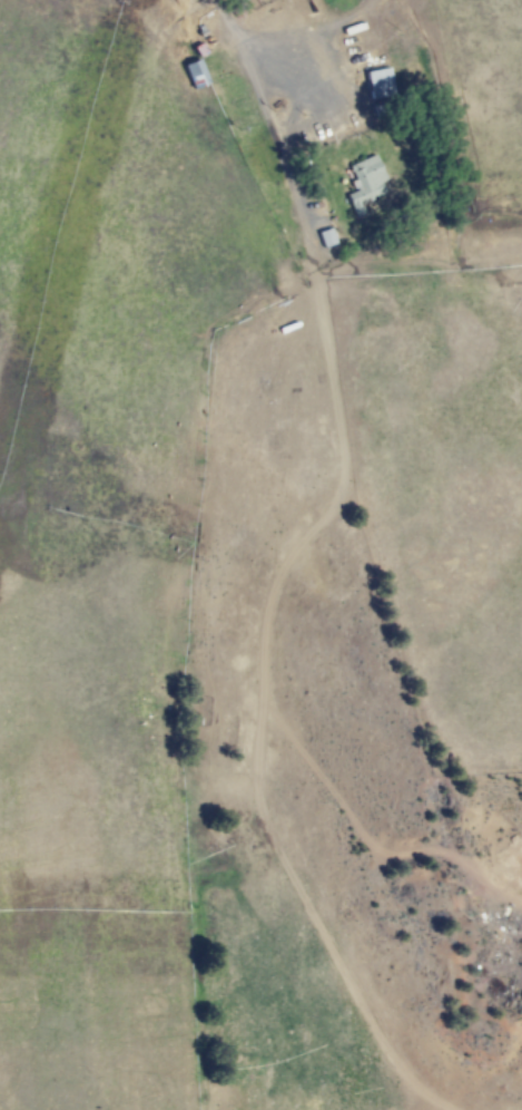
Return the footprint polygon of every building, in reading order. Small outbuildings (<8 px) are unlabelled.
[(361,71),(365,95),(389,91),(385,67),(361,71)] [(332,244),(327,228),(314,232),(320,248),(332,244)]
